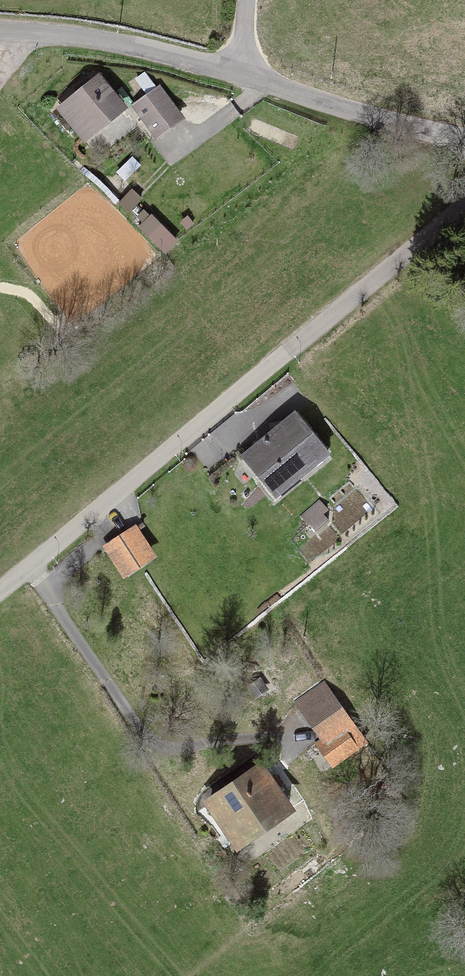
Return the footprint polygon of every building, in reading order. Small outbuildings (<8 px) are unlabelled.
[(71,102),(63,109),(87,139),(121,111),(97,81),(92,85),(87,80),(68,98),(71,102)] [(159,90),(136,107),(157,136),(180,119),(159,90)] [(164,253),(175,242),(151,217),(140,228),(164,253)] [(299,471),(325,449),(295,414),(282,424),(284,426),(277,431),(275,430),(243,458),(275,497),(302,475),(299,471)] [(319,501),(301,517),(316,531),(327,521),(321,514),(327,510),(319,501)] [(150,556),(134,530),(121,539),(138,564),(150,556)] [(121,539),(109,547),(125,573),(138,564),(121,539)] [(322,685),(299,701),(326,739),(318,745),(333,765),(365,742),(331,695),(330,696),(322,685)] [(259,768),(211,801),(237,840),(286,807),(273,789),(280,784),(276,777),(269,782),(259,768)]
